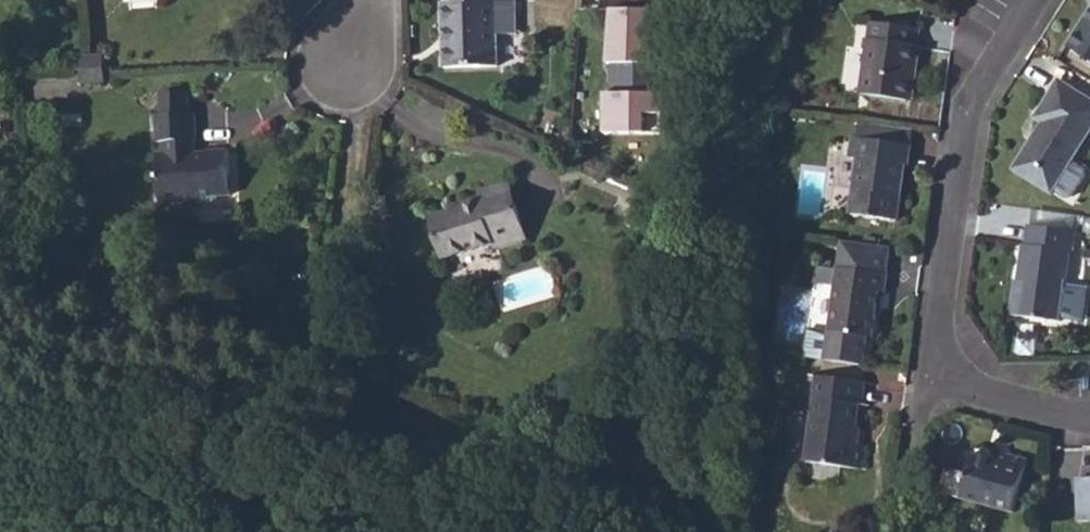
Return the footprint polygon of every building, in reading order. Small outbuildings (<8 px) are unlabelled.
[(445,68),(498,67),(498,35),(517,34),(516,1),(516,0),(478,0),(478,2),(444,3),(445,68)] [(1089,59),(1089,15),(1086,21),(1083,20),(1067,45),(1089,59)] [(906,100),(910,65),(918,66),(920,46),(917,45),(919,29),(871,22),(862,93),(906,100)] [(80,57),(81,70),(104,69),(103,56),(80,57)] [(906,100),(913,100),(918,66),(910,65),(906,100)] [(81,70),(82,83),(105,82),(104,69),(81,70)] [(1051,192),(1054,189),(1066,196),(1072,195),(1085,174),(1083,169),(1071,161),(1089,130),(1089,99),(1060,80),(1036,118),(1042,123),(1014,169),(1051,192)] [(162,115),(190,114),(189,93),(162,94),(162,115)] [(162,115),(157,115),(158,142),(163,142),(163,153),(158,153),(160,204),(195,203),(195,199),(221,198),(220,178),(229,178),(228,151),(207,151),(207,157),(192,157),(192,141),(196,141),(196,115),(190,114),(162,115)] [(856,120),(854,137),(911,145),(913,128),(856,120)] [(851,157),(858,158),(851,213),(896,220),(904,165),(908,165),(911,145),(854,137),(851,157)] [(584,163),(580,172),(602,182),(605,173),(584,163)] [(220,178),(221,198),(230,197),(229,178),(220,178)] [(452,212),(433,218),(445,257),(497,242),(498,248),(527,240),(510,184),(478,193),(479,199),(462,204),(463,209),(452,212)] [(1011,315),(1060,321),(1070,251),(1073,251),(1076,232),(1030,225),(1027,244),(1025,244),(1018,291),(1015,290),(1011,315)] [(867,337),(873,338),(879,292),(886,293),(888,276),(887,276),(891,247),(843,241),(839,269),(830,332),(826,361),(863,366),(867,337)] [(836,267),(821,265),(814,328),(830,330),(836,267)] [(806,462),(863,470),(866,447),(854,445),(859,404),(863,404),(866,383),(817,376),(806,462)] [(962,497),(1014,511),(1028,461),(1007,455),(1005,460),(975,453),(962,497)] [(1079,480),(1080,523),(1089,523),(1089,480),(1079,480)]
